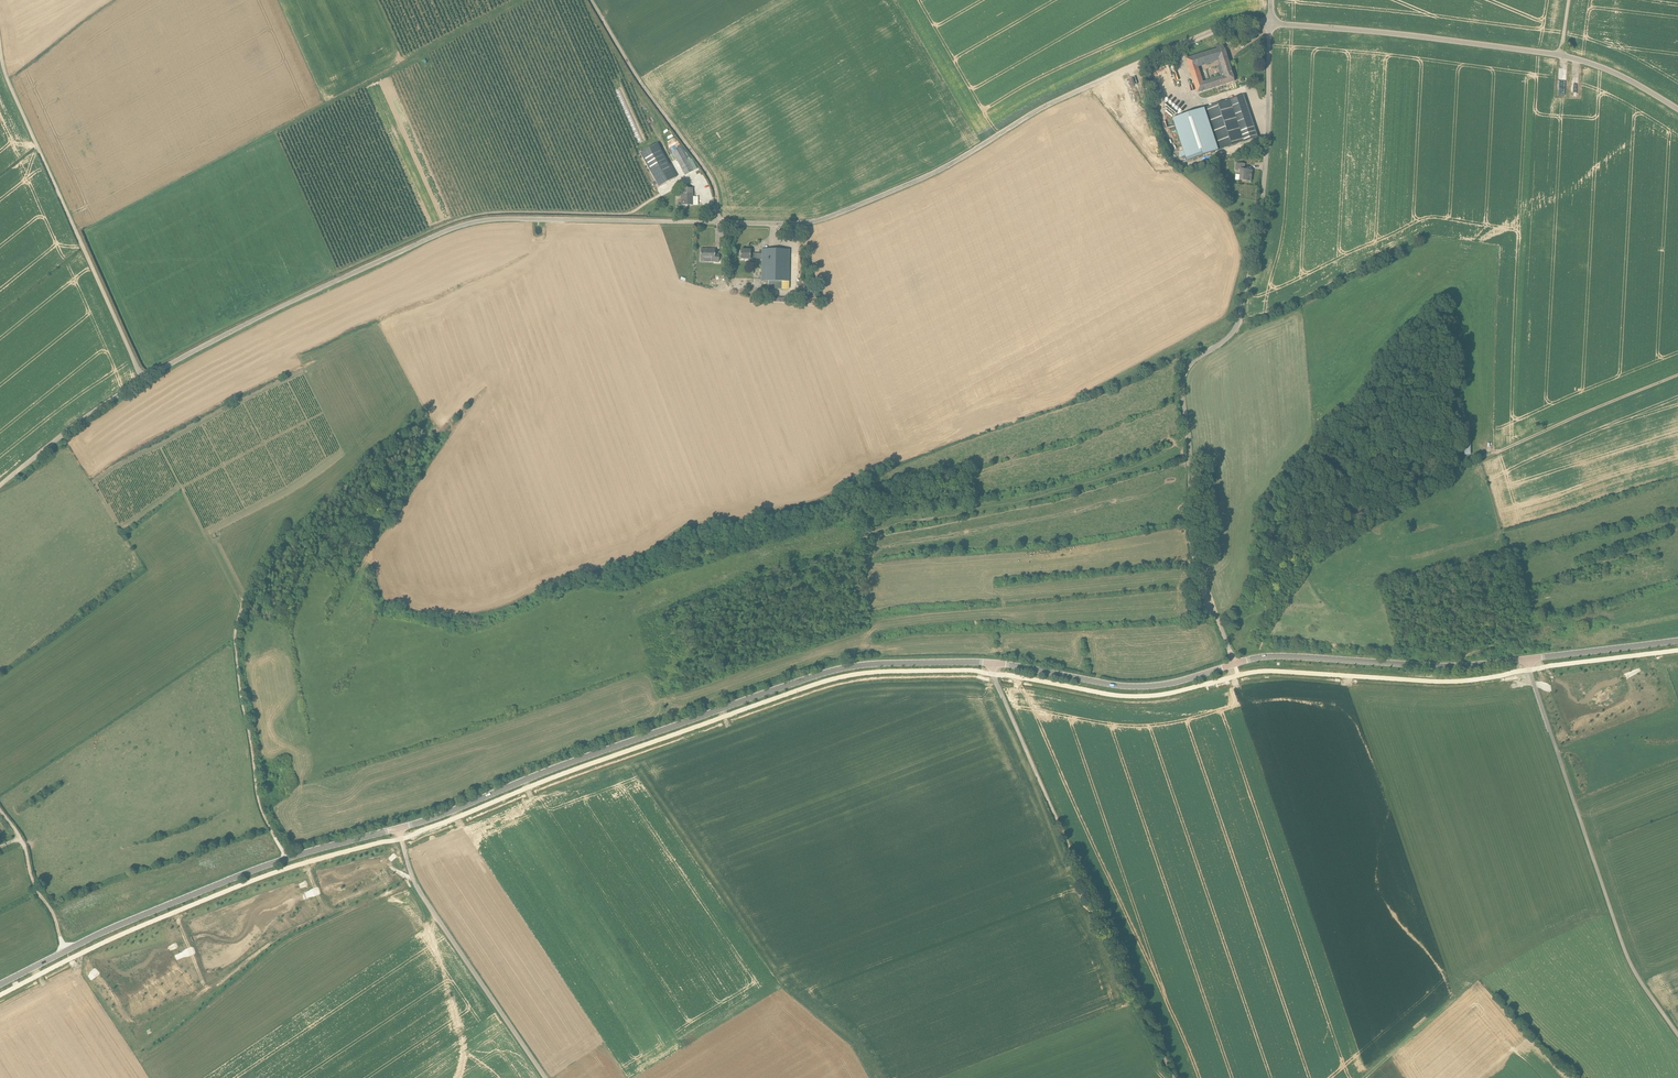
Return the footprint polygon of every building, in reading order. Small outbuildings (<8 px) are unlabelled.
[(1187,59),(1198,93),(1223,85),(1235,81),(1227,58),(1223,43),(1216,45),(1217,49),(1207,53),(1187,59)] [(1231,100),(1232,104),(1245,100),(1243,96),(1231,100)] [(1244,142),(1240,129),(1253,125),(1245,100),(1232,104),(1231,100),(1230,100),(1205,108),(1205,107),(1201,108),(1201,109),(1202,111),(1206,110),(1219,150),(1244,142)] [(1138,104),(1131,106),(1133,113),(1140,111),(1138,104)] [(1202,111),(1201,109),(1173,119),(1187,161),(1219,150),(1206,110),(1202,111)] [(1240,129),(1244,142),(1257,138),(1253,125),(1240,129)] [(677,139),(668,143),(672,150),(680,146),(677,139)] [(659,187),(676,178),(657,144),(640,153),(659,187)] [(685,175),(693,171),(680,148),(672,152),(685,175)] [(1240,170),(1240,175),(1236,175),(1235,180),(1239,180),(1251,182),(1252,171),(1244,170),(1245,164),(1236,163),(1235,169),(1240,170)] [(681,205),(693,205),(693,188),(681,188),(681,205)] [(719,262),(719,255),(715,255),(715,250),(701,249),(700,258),(700,262),(719,262)] [(789,281),(789,249),(762,249),(762,254),(762,259),(761,281),(789,281)] [(750,259),(762,259),(762,254),(750,253),(750,250),(741,250),(740,260),(750,260),(750,259)]
